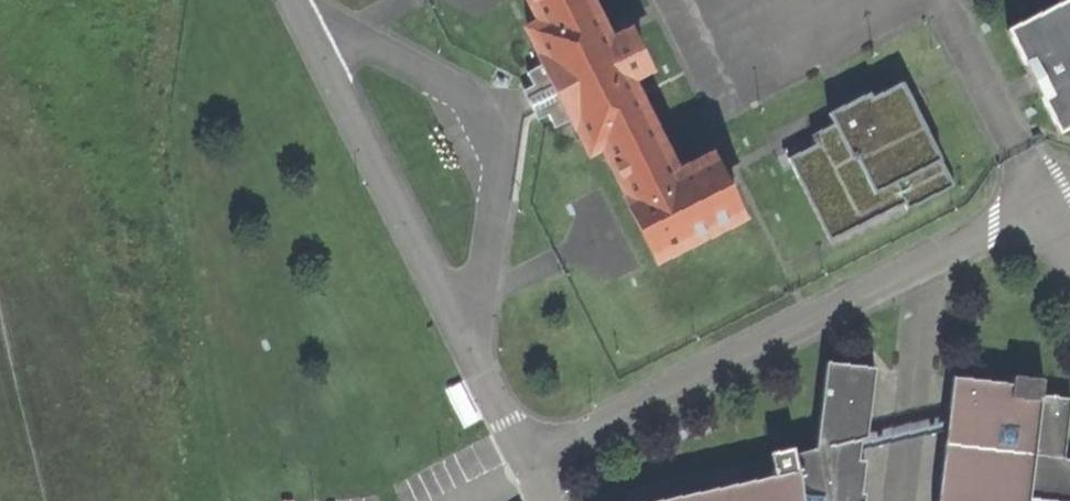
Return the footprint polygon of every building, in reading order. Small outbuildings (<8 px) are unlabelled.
[(646,263),(728,221),(698,162),(664,179),(616,86),(635,76),(617,39),(598,48),(573,0),(515,0),(530,28),(517,35),(533,69),(517,78),(545,132),(561,125),(578,157),(592,151),(646,263)] [(1047,135),(1069,123),(1069,0),(1059,0),(994,32),(1047,135)] [(913,79),(828,108),(835,126),(791,142),(824,236),(952,192),(913,79)] [(854,494),(851,494),(865,371),(816,365),(805,451),(786,455),(784,451),(759,457),(759,462),(619,492),(618,500),(853,500),(854,494)] [(1055,460),(1061,400),(1032,397),(1034,381),(1003,378),(1002,386),(943,380),(929,500),(1069,500),(1069,462),(1055,460)]
